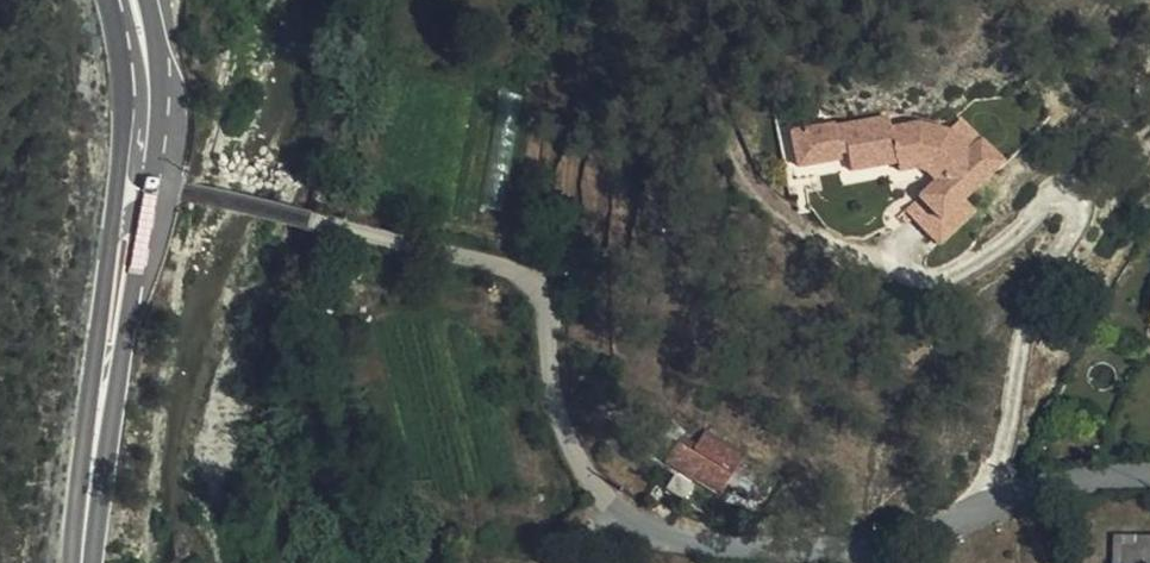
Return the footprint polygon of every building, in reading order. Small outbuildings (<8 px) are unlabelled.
[(950,223),(984,193),(963,168),(955,176),(934,153),(919,149),(907,146),(901,147),(887,151),(878,152),(877,141),(777,157),(784,191),(827,184),(826,176),(834,176),(836,195),(884,186),(884,182),(908,181),(918,185),(930,198),(922,206),(906,222),(938,258),(962,236),(950,223)] [(963,168),(984,193),(989,189),(967,165),(963,168)] [(884,182),(884,186),(885,195),(904,193),(915,196),(922,206),(930,198),(918,185),(908,181),(884,182)] [(1149,345),(1149,308),(1141,343),(1149,345)] [(685,466),(675,456),(660,471),(672,482),(685,466)] [(737,524),(749,503),(753,495),(755,490),(711,464),(702,479),(689,470),(674,496),(690,505),(676,526),(698,537),(711,517),(734,531),(737,524)] [(753,495),(749,503),(767,514),(771,504),(753,495)]
